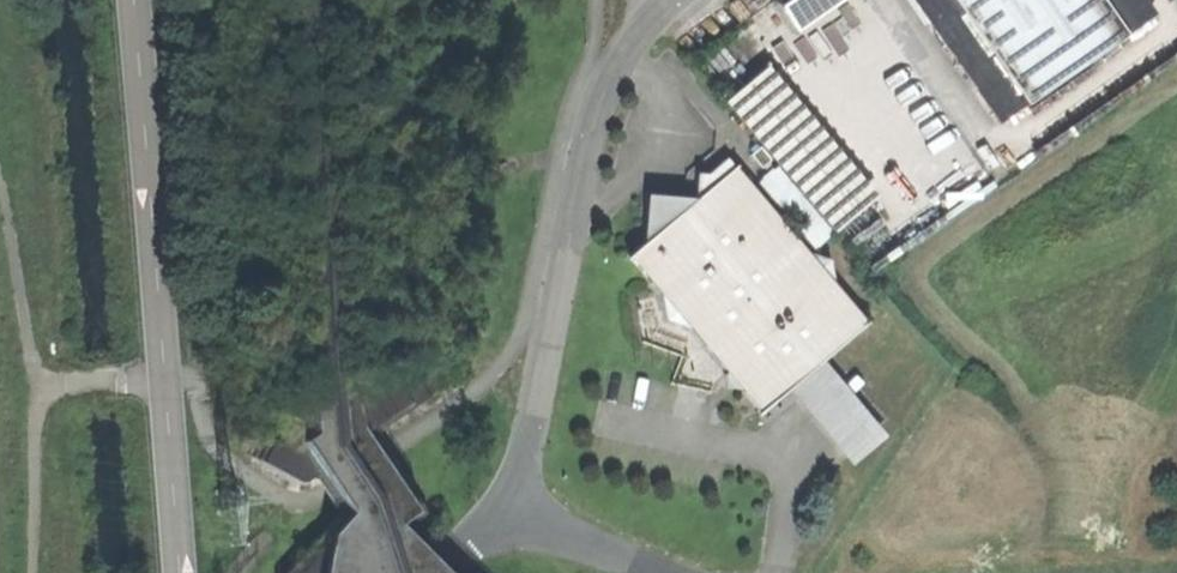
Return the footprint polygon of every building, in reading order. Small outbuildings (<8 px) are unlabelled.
[(778,2),(799,32),(845,0),(782,0),(778,2)] [(999,125),(1157,17),(1145,0),(912,0),(999,125)] [(765,65),(722,102),(759,145),(771,159),(777,166),(833,231),(876,194),(765,65)] [(771,159),(759,145),(748,155),(760,169),(771,159)] [(696,184),(712,186),(733,167),(725,159),(706,175),(697,174),(696,184)] [(777,166),(757,183),(813,248),(833,231),(777,166)] [(817,365),(822,361),(866,324),(833,285),(829,260),(804,252),(733,167),(712,186),(696,184),(695,199),(667,223),(650,222),(649,238),(644,243),(628,255),(661,294),(665,320),(689,327),(761,412),(788,389),(794,385),(817,365)] [(990,169),(916,210),(927,230),(1001,190),(990,169)] [(667,223),(695,199),(647,195),(644,243),(649,238),(650,222),(667,223)] [(817,365),(821,370),(820,381),(809,391),(799,391),(794,385),(788,389),(850,464),(884,436),(822,361),(817,365)] [(794,385),(799,391),(809,391),(820,381),(821,370),(817,365),(794,385)]
